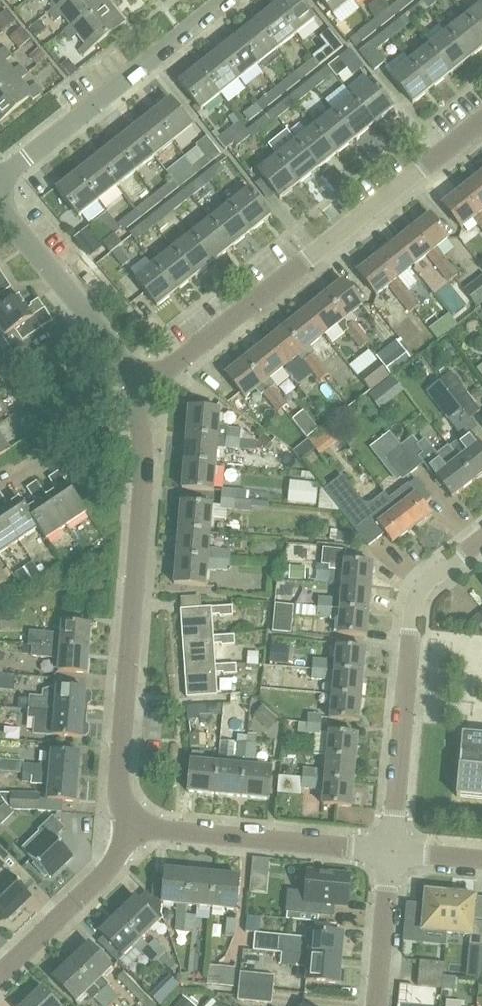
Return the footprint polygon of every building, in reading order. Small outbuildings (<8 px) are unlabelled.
[(58,4),(49,12),(57,21),(66,14),(73,23),(102,0),(63,0),(58,4)] [(73,23),(64,30),(71,39),(80,32),(92,48),(124,22),(106,0),(102,0),(73,23)] [(273,7),(294,35),(313,19),(298,0),(282,0),(273,7)] [(333,14),(350,0),(321,0),(333,14)] [(394,5),(400,12),(414,1),(414,0),(400,0),(394,5)] [(33,10),(26,1),(15,10),(23,19),(33,10)] [(466,15),(481,35),(481,2),(466,15)] [(419,5),(405,16),(410,23),(424,12),(419,5)] [(273,7),(254,22),(275,50),(294,35),(273,7)] [(390,8),(376,19),(381,27),(395,15),(390,8)] [(447,30),(469,57),(481,47),(481,35),(466,15),(447,30)] [(400,20),(386,31),(391,38),(405,26),(400,20)] [(46,29),(40,21),(31,29),(38,36),(46,29)] [(275,50),(254,22),(235,37),(256,65),(275,50)] [(371,23),(357,34),(362,41),(376,30),(371,23)] [(27,48),(38,38),(27,26),(16,36),(27,48)] [(330,29),(320,37),(333,54),(343,46),(330,30),(330,29)] [(469,57),(447,30),(428,45),(450,72),(469,57)] [(381,34),(359,52),(374,71),(384,63),(386,62),(376,50),(387,41),(391,38),(386,31),(381,34)] [(256,65),(235,37),(217,52),(238,80),(256,65)] [(450,72),(428,45),(410,60),(431,87),(450,72)] [(2,64),(12,56),(5,47),(0,51),(0,66),(2,64)] [(45,58),(38,49),(30,57),(38,65),(45,58)] [(350,49),(328,66),(334,74),(335,74),(337,77),(348,69),(352,75),(364,66),(350,49)] [(217,52),(198,67),(219,95),(238,80),(217,52)] [(77,69),(68,59),(61,66),(70,76),(77,69)] [(314,59),(300,70),(305,77),(319,66),(314,59)] [(431,87),(410,60),(391,76),(412,103),(431,87)] [(2,64),(0,66),(0,97),(18,82),(27,74),(20,66),(11,74),(2,64)] [(219,95),(198,67),(179,83),(200,110),(219,95)] [(324,70),(310,81),(315,88),(329,77),(324,70)] [(295,73),(281,85),(287,91),(301,80),(295,73)] [(371,80),(352,96),(373,122),(393,107),(371,80)] [(0,97),(0,122),(30,97),(33,101),(43,93),(36,85),(26,92),(18,82),(0,97)] [(305,85),(291,96),(296,103),(310,92),(305,85)] [(276,88),(262,99),(268,106),(282,95),(276,88)] [(373,122),(352,96),(333,111),(355,137),(373,122)] [(170,99),(150,114),(172,142),(192,127),(170,99)] [(286,100),(272,111),(277,118),(292,107),(286,100)] [(258,103),(244,114),(249,121),(263,110),(258,103)] [(355,137),(333,111),(315,126),(336,153),(355,137)] [(150,114),(132,129),(154,157),(172,142),(150,114)] [(264,117),(251,126),(256,134),(270,124),(273,122),(267,115),(264,117)] [(221,136),(217,139),(226,150),(228,148),(234,143),(231,139),(245,128),(243,126),(240,122),(221,136)] [(336,153),(315,126),(296,141),(317,168),(336,153)] [(245,128),(231,139),(234,143),(237,146),(250,135),(246,130),(245,128)] [(154,157),(132,129),(113,144),(135,172),(154,157)] [(207,136),(196,145),(204,156),(210,163),(221,154),(207,136)] [(317,168),(296,141),(277,156),(299,183),(317,168)] [(135,172),(113,144),(94,159),(116,187),(135,172)] [(299,183),(277,156),(258,172),(279,198),(299,183)] [(392,165),(406,175),(412,167),(398,157),(392,165)] [(116,187),(94,159),(75,174),(97,202),(116,187)] [(219,163),(205,174),(211,181),(225,170),(219,163)] [(192,166),(178,177),(183,184),(197,173),(192,166)] [(97,202),(75,174),(56,190),(78,217),(97,202)] [(460,192),(481,219),(477,223),(481,229),(481,181),(479,177),(461,191),(460,192)] [(200,178),(186,189),(192,196),(206,185),(200,178)] [(173,181),(159,192),(165,199),(179,188),(173,181)] [(249,189),(229,205),(251,232),(271,216),(249,189)] [(460,192),(443,205),(462,229),(474,219),(477,223),(481,219),(460,192)] [(181,193),(167,204),(173,211),(187,200),(181,193)] [(154,195),(140,207),(146,214),(160,202),(154,195)] [(251,232),(229,205),(210,220),(232,247),(251,232)] [(163,208),(149,219),(154,226),(168,215),(163,208)] [(135,210),(122,221),(125,226),(127,228),(141,217),(135,210)] [(92,229),(77,241),(89,255),(103,244),(102,243),(103,242),(114,232),(114,233),(117,231),(118,232),(121,230),(117,224),(113,218),(110,215),(108,212),(90,227),(92,229)] [(430,215),(413,228),(435,256),(431,259),(438,269),(440,271),(445,267),(447,270),(451,267),(447,262),(437,249),(449,239),(430,215)] [(210,220),(191,235),(213,262),(232,247),(210,220)] [(144,223),(130,234),(131,235),(132,236),(136,241),(150,230),(144,223)] [(413,228),(394,244),(413,267),(428,256),(431,259),(435,256),(413,228)] [(103,242),(102,243),(103,244),(111,253),(119,246),(122,244),(115,235),(118,232),(117,231),(114,233),(114,232),(103,242)] [(213,262),(191,235),(173,250),(194,277),(213,262)] [(394,244),(375,259),(397,286),(392,290),(400,300),(402,302),(406,298),(408,301),(412,298),(408,293),(398,279),(413,267),(394,244)] [(119,246),(111,253),(122,267),(130,261),(119,246)] [(194,277),(173,250),(154,265),(176,292),(194,277)] [(375,259),(358,272),(377,296),(389,286),(392,290),(397,286),(375,259)] [(176,292),(154,265),(135,279),(157,307),(176,292)] [(445,267),(440,271),(449,282),(457,275),(451,267),(447,270),(445,267)] [(478,308),(481,306),(481,276),(464,291),(478,308)] [(0,281),(0,295),(11,288),(5,278),(0,281)] [(343,281),(326,295),(345,319),(350,325),(345,329),(347,331),(352,338),(362,331),(354,321),(357,320),(352,314),(363,305),(343,281)] [(326,295),(305,311),(325,336),(338,325),(344,333),(347,331),(345,329),(350,325),(345,319),(326,295)] [(3,337),(11,349),(5,354),(12,363),(28,352),(22,342),(53,321),(47,313),(48,312),(45,308),(38,299),(30,304),(31,306),(27,309),(20,298),(21,297),(20,296),(18,297),(3,308),(3,309),(0,311),(0,340),(3,337)] [(406,298),(402,302),(410,313),(419,306),(412,298),(408,301),(406,298)] [(305,311),(285,327),(304,352),(309,358),(304,362),(311,371),(321,363),(314,354),(315,353),(310,347),(325,336),(305,311)] [(420,315),(400,328),(413,347),(432,334),(420,315)] [(285,327),(264,344),(284,368),(298,357),(303,363),(304,362),(309,358),(304,352),(285,327)] [(352,338),(360,348),(365,344),(370,341),(366,335),(362,331),(352,338)] [(390,374),(411,360),(397,340),(376,356),(390,374)] [(264,344),(244,360),(263,385),(268,390),(263,394),(271,404),(280,396),(273,387),(275,384),(271,379),(284,368),(264,344)] [(244,360),(226,375),(245,399),(256,390),(261,396),(263,394),(268,390),(263,385),(244,360)] [(389,377),(377,362),(359,376),(371,392),(389,377)] [(324,377),(325,377),(329,373),(321,363),(311,371),(319,381),(324,377)] [(464,409),(471,418),(480,411),(450,372),(440,380),(464,409)] [(388,409),(412,389),(407,382),(382,402),(388,409)] [(471,418),(464,409),(463,410),(448,391),(435,401),(450,420),(463,437),(450,447),(459,459),(475,480),(481,474),(481,447),(479,443),(471,432),(477,427),(471,419),(471,418)] [(271,404),(279,413),(283,410),(288,406),(280,396),(271,404)] [(188,409),(186,436),(257,441),(241,429),(228,428),(228,425),(218,425),(219,411),(188,409)] [(312,409),(300,416),(311,437),(324,430),(312,409)] [(337,423),(301,451),(311,465),(348,437),(337,423)] [(11,448),(0,431),(0,456),(11,448)] [(186,436),(184,462),(215,464),(216,448),(225,449),(225,448),(257,450),(258,441),(257,441),(186,436)] [(475,480),(459,459),(446,469),(431,450),(426,454),(412,436),(401,445),(418,467),(425,462),(436,477),(435,477),(452,498),(475,480)] [(411,473),(418,467),(401,445),(385,458),(402,479),(411,473)] [(215,464),(184,462),(182,488),(213,491),(215,464)] [(47,497),(67,526),(86,513),(64,481),(67,478),(61,469),(48,479),(54,488),(56,486),(58,489),(47,497)] [(342,476),(324,490),(367,546),(384,533),(392,543),(412,528),(397,509),(389,499),(384,493),(370,504),(363,503),(342,476)] [(409,484),(389,499),(397,509),(412,528),(431,513),(422,502),(429,497),(416,479),(409,485),(409,484)] [(67,526),(47,497),(36,481),(26,489),(34,501),(36,499),(38,503),(27,510),(26,511),(38,528),(46,541),(67,526)] [(318,484),(290,481),(288,503),(316,506),(318,484)] [(221,499),(248,501),(248,492),(222,489),(221,499)] [(27,510),(20,499),(7,508),(4,504),(7,502),(0,492),(0,514),(19,541),(38,528),(26,511),(27,510)] [(221,505),(220,509),(227,509),(247,512),(248,501),(221,499),(221,505)] [(220,509),(221,505),(212,506),(181,503),(178,530),(210,533),(211,519),(227,520),(227,509),(220,509)] [(19,541),(0,514),(0,554),(19,541)] [(178,530),(176,557),(230,561),(231,551),(218,550),(218,549),(208,548),(210,533),(178,530)] [(230,561),(176,557),(174,584),(205,586),(207,571),(216,571),(216,570),(230,571),(230,561)] [(341,586),(371,588),(373,564),(343,562),(341,586)] [(371,588),(341,586),(340,600),(319,598),(318,608),(340,610),(369,612),(371,588)] [(280,633),(299,633),(299,605),(281,604),(280,633)] [(213,638),(213,637),(212,615),(220,615),(220,616),(233,616),(232,607),(181,611),(183,640),(213,638)] [(340,610),(318,608),(317,617),(331,618),(331,620),(339,621),(338,634),(367,636),(369,612),(340,610)] [(0,615),(0,619),(0,629),(15,628),(14,615),(0,615)] [(33,645),(89,649),(91,626),(63,623),(62,635),(30,632),(29,645),(33,645)] [(234,635),(213,637),(213,638),(183,640),(185,669),(216,667),(215,665),(214,644),(222,643),(222,645),(235,644),(234,635)] [(33,645),(32,656),(60,659),(58,671),(87,674),(89,649),(33,645)] [(313,660),(312,669),(363,674),(366,650),(337,647),(335,660),(327,659),(326,661),(313,660)] [(216,667),(185,669),(187,698),(218,696),(216,672),(223,672),(223,674),(236,674),(236,664),(215,665),(216,667)] [(363,674),(312,669),(290,668),(289,676),(311,678),(311,679),(333,681),(332,695),(361,698),(363,674)] [(30,697),(29,709),(46,710),(46,712),(51,713),(51,710),(56,710),(56,712),(84,714),(85,704),(87,704),(90,702),(91,695),(88,692),(85,692),(86,690),(58,688),(57,699),(30,697)] [(361,698),(332,695),(330,719),(359,722),(361,698)] [(199,719),(197,705),(187,706),(189,720),(199,719)] [(46,710),(29,709),(29,718),(36,719),(35,735),(82,738),(82,736),(85,736),(88,734),(89,727),(86,724),(83,724),(84,714),(56,712),(56,710),(51,710),(51,713),(46,712),(46,710)] [(263,711),(262,726),(282,726),(282,712),(263,711)] [(322,716),(309,714),(307,733),(320,735),(322,716)] [(327,756),(356,759),(358,735),(329,732),(327,756)] [(463,733),(457,796),(481,799),(481,735),(463,733)] [(231,765),(219,764),(216,796),(243,798),(248,743),(246,743),(247,735),(238,734),(237,742),(236,742),(235,756),(232,756),(231,765)] [(248,743),(243,798),(270,801),(273,769),(255,767),(257,744),(248,743)] [(51,776),(79,778),(81,753),(53,751),(52,764),(42,763),(42,767),(25,765),(24,773),(41,774),(41,776),(46,776),(46,774),(51,774),(51,776)] [(216,796),(219,764),(203,762),(204,753),(193,752),(189,793),(216,796)] [(303,768),(302,778),(353,783),(356,759),(327,756),(325,770),(303,768)] [(19,765),(0,764),(0,772),(19,774),(19,765)] [(41,774),(24,773),(23,782),(32,783),(32,786),(50,787),(49,801),(77,803),(79,778),(51,776),(51,774),(46,774),(46,776),(41,776),(41,774)] [(353,783),(302,778),(302,780),(290,779),(289,787),(324,790),(322,804),(351,807),(353,783)] [(47,799),(39,799),(40,794),(12,792),(11,808),(47,810),(47,799)] [(63,846),(65,844),(57,835),(64,828),(52,815),(36,830),(43,837),(26,854),(35,862),(33,864),(44,876),(46,874),(50,878),(72,855),(63,846)] [(31,896),(23,887),(31,879),(0,847),(0,914),(7,920),(31,896)] [(187,915),(188,906),(191,873),(165,870),(162,903),(178,905),(176,931),(185,932),(187,915)] [(347,904),(349,876),(308,872),(307,883),(299,882),(298,890),(287,889),(285,911),(320,915),(321,901),(347,904)] [(191,873),(188,906),(212,908),(215,875),(191,873)] [(215,875),(212,908),(237,910),(240,877),(215,875)] [(447,933),(451,891),(438,889),(438,892),(426,891),(422,930),(447,933)] [(447,933),(470,935),(469,945),(481,946),(481,921),(473,921),(475,896),(464,895),(464,892),(451,891),(447,933)] [(119,916),(142,939),(160,922),(137,898),(119,916)] [(187,915),(185,932),(194,933),(195,915),(187,915)] [(149,946),(142,939),(119,916),(101,934),(124,957),(135,946),(142,953),(153,965),(158,960),(169,972),(172,970),(148,946),(149,946)] [(236,919),(227,919),(226,935),(235,935),(236,919)] [(309,956),(342,959),(344,933),(311,930),(311,940),(256,935),(254,950),(282,953),(309,956)] [(155,939),(149,946),(148,946),(172,970),(178,964),(166,952),(167,951),(155,939)] [(72,961),(114,1004),(120,998),(108,986),(110,984),(103,977),(113,967),(90,944),(72,961)] [(342,959),(309,956),(307,980),(340,983),(342,959)] [(418,973),(443,975),(444,963),(420,960),(418,973)] [(72,961),(54,979),(77,1002),(87,993),(94,1000),(96,998),(104,1005),(111,1005),(114,1004),(72,961)] [(235,967),(208,965),(206,985),(234,987),(235,967)] [(241,972),(239,987),(273,990),(275,976),(241,972)] [(123,973),(118,978),(145,1005),(156,1005),(123,973)] [(443,975),(418,973),(417,985),(442,988),(443,975)] [(171,1003),(185,986),(179,981),(165,998),(171,1003)] [(273,990),(239,987),(238,1001),(272,1004),(273,990)] [(42,989),(26,1005),(59,1005),(42,989)]
